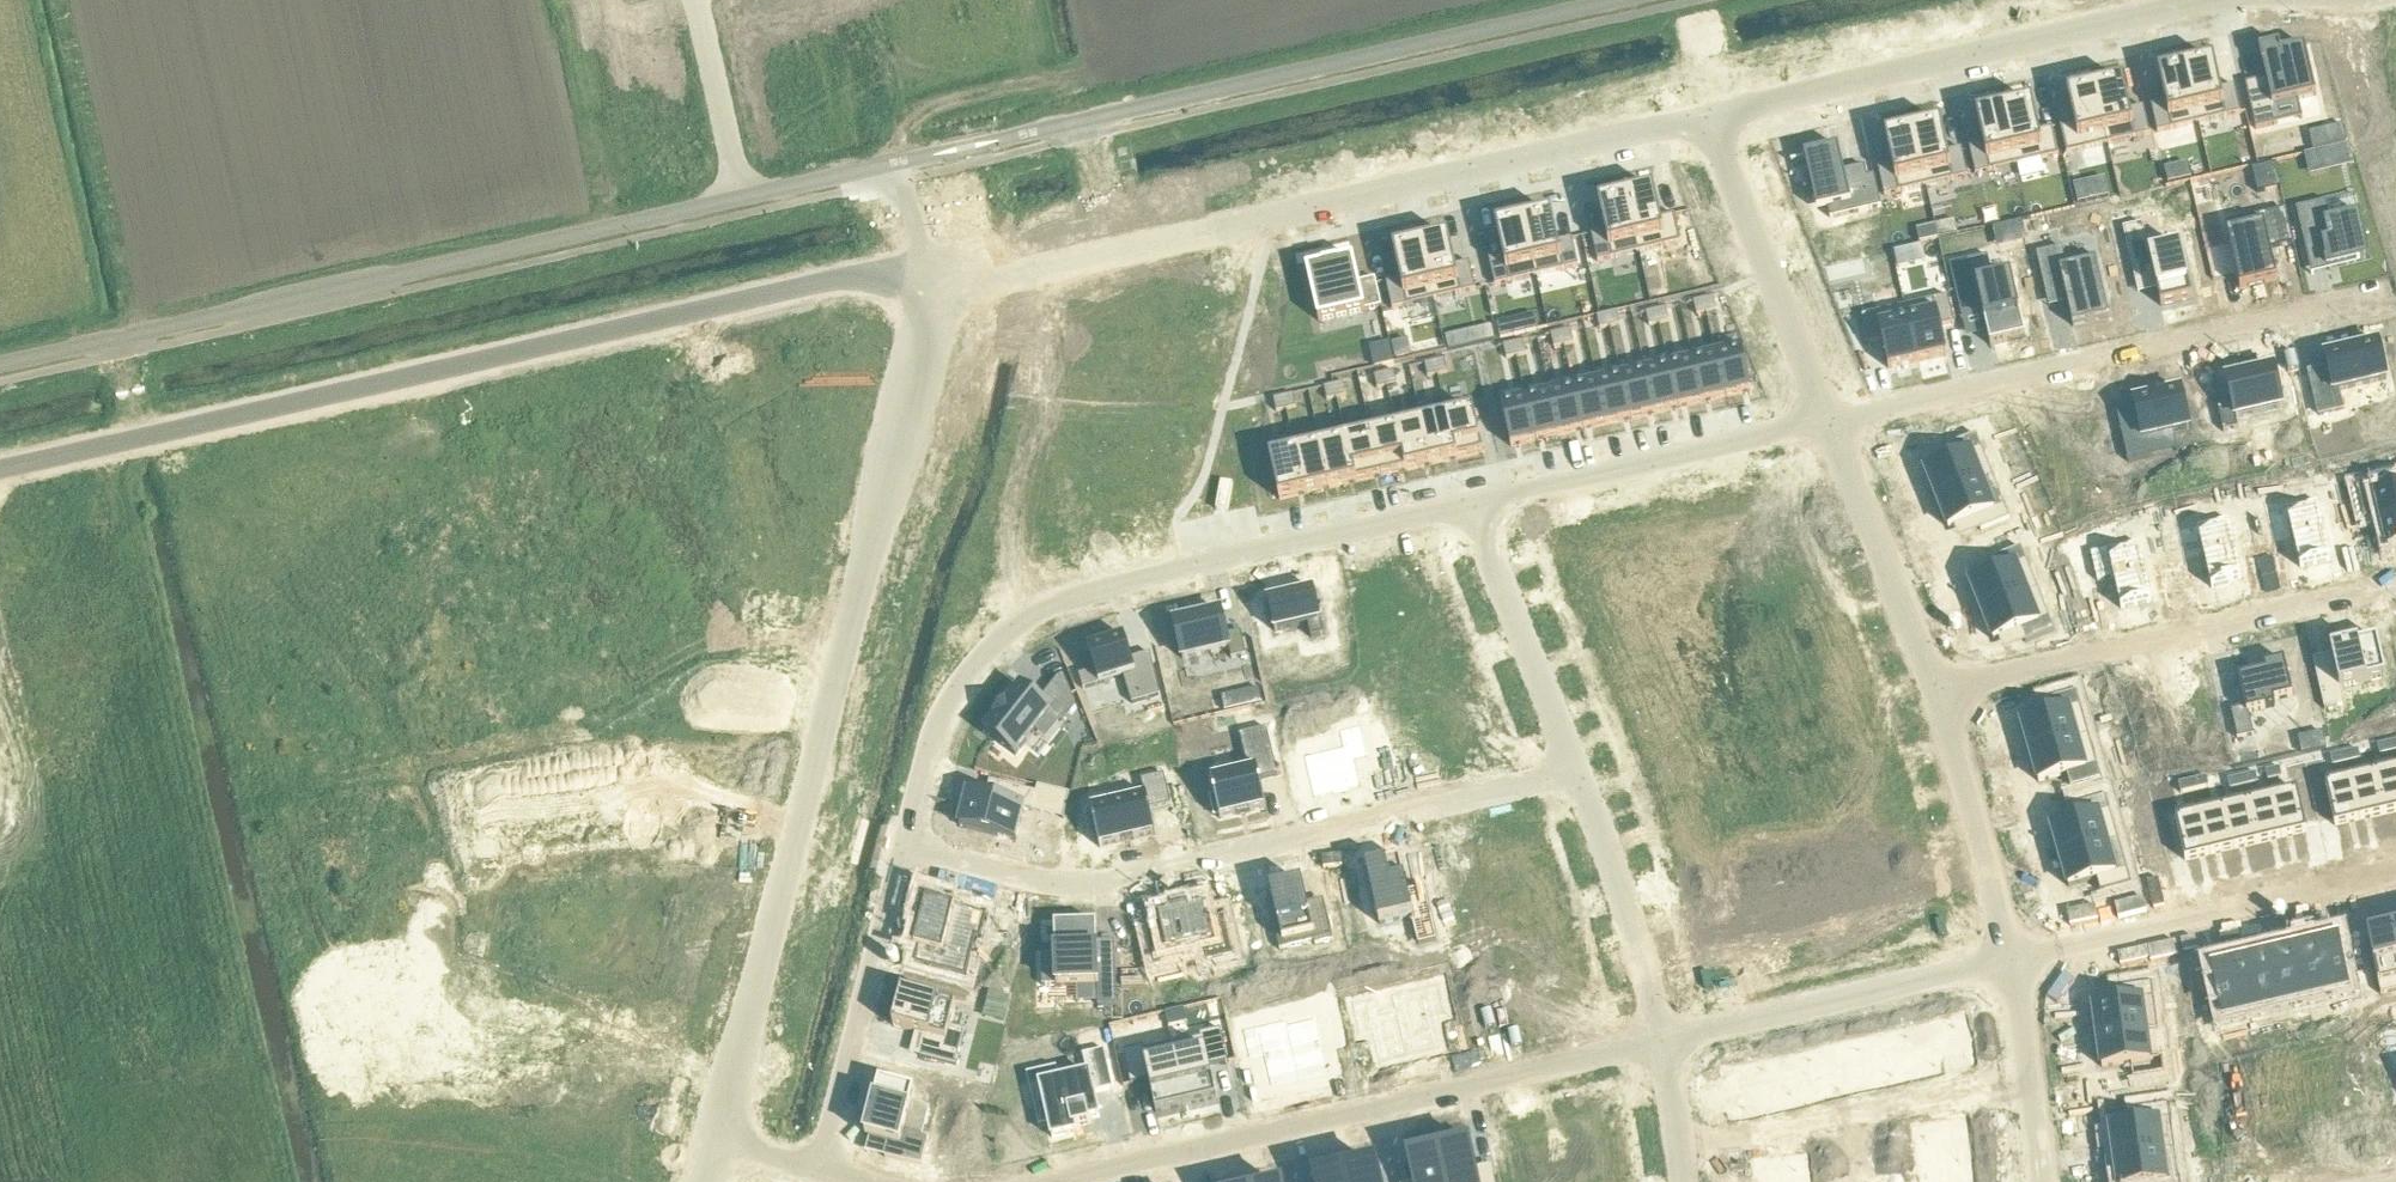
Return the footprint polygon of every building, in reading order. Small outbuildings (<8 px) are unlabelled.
[(2266,82),(2245,87),(2256,133),(2275,128),(2271,110),(2299,103),(2317,99),(2305,50),(2281,55),(2280,49),(2259,54),(2262,68),(2263,68),(2266,82)] [(2214,64),(2186,70),(2199,126),(2241,117),(2235,89),(2221,93),(2214,64)] [(2165,105),(2151,109),(2158,136),(2199,126),(2186,70),(2159,77),(2165,105)] [(2123,85),(2095,91),(2108,147),(2150,138),(2144,110),(2130,113),(2123,85)] [(2074,126),(2060,129),(2067,157),(2108,147),(2095,91),(2068,98),(2069,103),(2074,126)] [(2032,106),(2004,112),(2017,168),(2059,159),(2053,131),(2039,134),(2032,106)] [(1983,147),(1969,151),(1976,178),(2017,168),(2004,112),(1977,119),(1983,147)] [(1941,127),(1913,133),(1926,189),(1968,180),(1962,152),(1948,155),(1941,127)] [(2343,129),(2309,136),(2313,154),(2347,146),(2343,129)] [(1892,168),(1878,172),(1885,199),(1926,189),(1913,133),(1886,140),(1892,168)] [(2347,148),(2323,154),(2328,173),(2351,167),(2347,148)] [(1839,151),(1805,159),(1810,182),(1807,183),(1812,203),(1815,203),(1818,214),(1828,212),(1831,222),(1882,210),(1875,179),(1867,181),(1865,169),(1844,174),(1839,151)] [(2257,196),(2280,191),(2275,168),(2252,173),(2257,196)] [(2106,182),(2074,190),(2078,207),(2110,200),(2106,182)] [(1654,193),(1627,200),(1640,256),(1681,246),(1675,219),(1661,222),(1654,193)] [(2326,204),(2296,211),(2305,250),(2322,246),(2328,271),(2329,271),(2329,268),(2338,266),(2339,269),(2356,265),(2370,261),(2360,217),(2358,217),(2354,198),(2326,205),(2326,204)] [(1606,234),(1592,238),(1598,265),(1640,256),(1627,200),(1599,206),(1606,234)] [(2122,206),(2126,221),(2140,218),(2136,203),(2122,206)] [(2281,249),(2273,215),(2225,226),(2240,291),(2277,282),(2270,252),(2281,249)] [(1552,217),(1524,223),(1537,279),(1579,270),(1572,242),(1558,245),(1552,217)] [(2047,222),(2026,227),(2029,240),(2050,235),(2047,222)] [(1503,258),(1489,261),(1495,289),(1537,279),(1524,223),(1496,230),(1503,258)] [(2017,247),(2026,245),(2022,225),(2012,227),(2017,247)] [(2142,227),(2123,232),(2135,283),(2154,278),(2161,309),(2193,302),(2181,251),(2161,256),(2157,241),(2146,244),(2142,227)] [(1449,241),(1421,247),(1434,303),(1476,293),(1470,266),(1456,269),(1449,241)] [(1400,282),(1386,285),(1393,313),(1434,303),(1421,247),(1394,254),(1400,282)] [(2065,295),(2073,330),(2109,321),(2095,259),(2065,266),(2062,252),(2036,258),(2046,299),(2065,295)] [(1988,260),(1950,268),(1961,317),(1982,312),(1990,349),(2025,341),(2011,280),(1994,284),(1988,260)] [(1354,263),(1307,274),(1319,325),(1382,310),(1376,283),(1359,287),(1354,263)] [(1830,269),(1834,283),(1851,279),(1847,265),(1830,269)] [(1948,300),(1905,310),(1918,366),(1947,359),(1941,330),(1955,327),(1948,300)] [(1714,301),(1704,303),(1707,316),(1717,313),(1714,301)] [(1704,303),(1694,305),(1697,318),(1707,316),(1704,303)] [(1905,310),(1862,320),(1868,347),(1882,344),(1889,372),(1918,366),(1905,310)] [(1667,312),(1657,314),(1660,327),(1670,325),(1667,312)] [(1657,314),(1647,316),(1650,329),(1660,327),(1657,314)] [(1617,315),(1607,318),(1610,330),(1620,328),(1617,315)] [(1607,318),(1597,320),(1600,333),(1610,330),(1607,318)] [(1511,325),(1497,328),(1500,342),(1514,339),(1511,325)] [(1478,332),(1481,346),(1496,343),(1492,329),(1478,332)] [(1571,334),(1561,336),(1564,349),(1574,346),(1571,334)] [(1561,336),(1551,338),(1554,351),(1564,349),(1561,336)] [(1407,344),(1393,347),(1397,362),(1411,359),(1407,344)] [(1524,345),(1514,347),(1517,360),(1527,358),(1524,345)] [(1370,351),(1375,371),(1395,366),(1390,346),(1370,351)] [(1514,347),(1504,349),(1507,362),(1517,360),(1514,347)] [(2325,371),(2304,376),(2315,418),(2340,413),(2335,394),(2382,382),(2373,348),(2322,359),(2325,371)] [(1742,353),(1717,358),(1727,400),(1752,394),(1742,353)] [(1717,358),(1693,364),(1702,406),(1727,400),(1717,358)] [(1445,363),(1435,365),(1438,378),(1448,376),(1445,363)] [(1693,364),(1669,369),(1679,411),(1702,406),(1693,364)] [(1435,365),(1425,368),(1428,380),(1438,378),(1435,365)] [(1669,369),(1645,375),(1655,417),(1679,411),(1669,369)] [(2233,408),(2218,412),(2224,435),(2239,432),(2236,421),(2283,411),(2279,394),(2283,393),(2280,376),(2275,377),(2274,372),(2256,376),(2256,375),(2244,378),(2244,379),(2227,383),(2233,408)] [(1395,375),(1385,377),(1388,390),(1398,387),(1395,375)] [(1645,375),(1622,380),(1631,422),(1655,417),(1645,375)] [(1385,377),(1375,379),(1378,392),(1388,390),(1385,377)] [(1622,380),(1598,386),(1608,428),(1631,422),(1622,380)] [(1344,386),(1334,389),(1337,401),(1347,399),(1344,386)] [(1598,386),(1574,391),(1584,433),(1608,428),(1598,386)] [(1334,389),(1324,391),(1327,404),(1337,401),(1334,389)] [(1574,391),(1550,397),(1560,439),(1584,433),(1574,391)] [(2139,429),(2121,433),(2128,465),(2149,461),(2144,442),(2189,432),(2181,394),(2164,398),(2164,397),(2150,400),(2151,401),(2134,405),(2139,429)] [(1550,397),(1527,402),(1537,444),(1560,439),(1550,397)] [(1294,398),(1284,400),(1287,413),(1297,411),(1294,398)] [(1284,400),(1274,403),(1277,415),(1287,413),(1284,400)] [(1527,402),(1502,408),(1512,450),(1537,444),(1527,402)] [(1473,409),(1446,415),(1457,462),(1484,456),(1473,409)] [(1446,415),(1421,421),(1432,468),(1457,462),(1446,415)] [(2087,416),(2049,425),(2060,470),(2098,461),(2087,416)] [(1395,421),(1370,427),(1382,480),(1407,474),(1395,421)] [(1396,421),(1395,421),(1407,474),(1432,468),(1421,421),(1397,426),(1396,421)] [(1370,427),(1344,432),(1357,486),(1382,480),(1370,427)] [(1320,438),(1319,438),(1331,491),(1357,486),(1344,432),(1343,433),(1344,438),(1322,443),(1320,438)] [(1319,438),(1294,444),(1306,497),(1331,491),(1319,438)] [(1953,463),(1926,474),(1937,503),(1993,481),(1976,439),(1948,450),(1953,463)] [(1294,444),(1268,450),(1280,503),(1306,497),(1294,444)] [(1781,480),(1756,489),(1774,533),(1798,523),(1781,480)] [(1993,481),(1937,503),(1949,532),(1953,530),(1976,521),(1981,534),(2010,523),(1993,481)] [(2357,491),(2364,521),(2380,518),(2388,552),(2395,550),(2395,482),(2357,491)] [(1228,515),(1233,487),(1221,485),(1216,513),(1228,515)] [(2318,503),(2269,515),(2276,545),(2292,541),(2299,572),(2332,565),(2318,503)] [(2056,519),(2052,509),(2036,515),(2040,525),(2056,519)] [(1654,510),(1653,510),(1677,571),(1701,562),(1684,518),(1661,527),(1654,510)] [(2167,533),(2163,515),(2147,518),(2151,537),(2167,533)] [(1629,520),(1605,529),(1622,573),(1646,564),(1629,520)] [(2229,521),(2180,533),(2186,563),(2203,559),(2208,582),(2211,593),(2233,588),(2232,585),(2243,582),(2229,521)] [(2048,525),(2053,538),(2061,534),(2056,522),(2048,525)] [(1605,529),(1580,539),(1598,583),(1622,573),(1605,529)] [(2139,545),(2090,556),(2096,586),(2113,582),(2120,614),(2153,606),(2139,545)] [(1792,546),(1781,551),(1786,564),(1797,560),(1792,546)] [(1998,575),(1971,586),(1982,615),(2038,593),(2021,551),(1993,562),(1998,575)] [(1768,556),(1757,560),(1762,574),(1773,569),(1768,556)] [(1757,560),(1745,565),(1751,578),(1762,574),(1757,560)] [(1720,575),(1709,580),(1714,593),(1725,588),(1720,575)] [(1664,577),(1653,581),(1658,594),(1669,590),(1664,577)] [(2079,577),(2065,582),(2069,591),(2082,586),(2079,577)] [(1389,578),(1363,589),(1379,630),(1433,608),(1422,581),(1394,592),(1389,578)] [(1709,580),(1697,584),(1703,597),(1714,593),(1709,580)] [(1653,581),(1642,585),(1647,599),(1658,594),(1653,581)] [(1315,593),(1268,604),(1275,635),(1308,627),(1311,641),(1325,638),(1322,624),(1315,593)] [(2038,593),(1982,615),(1994,644),(1998,642),(2021,634),(2026,646),(2054,635),(2038,593)] [(1616,596),(1605,600),(1610,613),(1621,609),(1616,596)] [(1605,600),(1594,605),(1599,618),(1610,613),(1605,600)] [(1759,603),(1745,609),(1750,620),(1763,614),(1759,603)] [(1433,608),(1379,630),(1395,671),(1422,661),(1416,647),(1444,636),(1433,608)] [(1763,614),(1750,620),(1754,631),(1767,625),(1763,614)] [(1197,621),(1175,626),(1183,662),(1229,652),(1232,662),(1247,658),(1241,635),(1227,638),(1222,615),(1211,618),(1211,617),(1197,620),(1197,621)] [(1674,616),(1660,622),(1665,633),(1678,628),(1674,616)] [(1678,628),(1665,633),(1669,644),(1683,639),(1678,628)] [(1095,674),(1079,679),(1084,692),(1124,680),(1133,707),(1161,699),(1151,657),(1132,662),(1125,639),(1088,651),(1095,674)] [(2336,677),(2317,681),(2325,712),(2345,708),(2341,690),(2386,680),(2377,643),(2331,653),(2332,658),(2336,677)] [(1778,651),(1764,657),(1769,668),(1782,662),(1778,651)] [(1782,662),(1769,668),(1773,679),(1787,674),(1782,662)] [(1696,663),(1683,668),(1687,679),(1701,674),(1696,663)] [(2245,709),(2230,712),(2237,742),(2254,738),(2249,716),(2275,710),(2274,704),(2292,700),(2284,664),(2263,669),(2264,675),(2239,681),(2245,709)] [(1701,674),(1687,679),(1692,691),(1705,685),(1701,674)] [(995,723),(985,735),(1015,759),(1035,734),(1050,715),(1061,724),(1075,706),(1068,688),(1059,681),(1040,705),(1021,690),(1008,707),(1008,706),(1004,710),(1003,712),(1004,712),(1000,718),(999,717),(998,719),(995,723)] [(2155,722),(2137,726),(2148,773),(2188,764),(2184,746),(2204,741),(2191,686),(2180,688),(2179,684),(2163,687),(2164,692),(2159,693),(2164,713),(2165,720),(2155,722)] [(1358,691),(1347,694),(1353,721),(1364,718),(1358,691)] [(2050,717),(2022,725),(2030,755),(2088,739),(2076,696),(2046,704),(2050,717)] [(1788,703),(1774,708),(1779,720),(1792,714),(1788,703)] [(1714,710),(1701,715),(1706,727),(1719,722),(1714,710)] [(1792,714),(1779,720),(1783,731),(1796,725),(1792,714)] [(1088,727),(1085,720),(1071,726),(1073,733),(1088,727)] [(1719,722),(1706,727),(1710,737),(1723,732),(1719,722)] [(1343,750),(1304,759),(1314,800),(1333,796),(1333,798),(1349,794),(1349,792),(1360,789),(1354,762),(1367,759),(1360,729),(1339,733),(1343,750)] [(1215,799),(1211,801),(1215,819),(1220,818),(1221,823),(1222,823),(1222,821),(1266,811),(1266,812),(1267,812),(1261,783),(1278,779),(1268,732),(1241,738),(1249,774),(1213,783),(1213,782),(1211,782),(1215,799)] [(1811,734),(1797,740),(1802,751),(1815,746),(1811,734)] [(2299,741),(2303,758),(2326,752),(2322,736),(2299,741)] [(2088,739),(2030,755),(2039,786),(2067,778),(2071,791),(2100,782),(2088,739)] [(2392,745),(2378,748),(2380,758),(2394,755),(2392,745)] [(2358,753),(2344,756),(2347,766),(2361,763),(2358,753)] [(2344,756),(2330,759),(2332,769),(2347,766),(2344,756)] [(1732,762),(1718,767),(1723,779),(1736,773),(1732,762)] [(2280,771),(2266,774),(2268,783),(2282,780),(2280,771)] [(2374,776),(2384,818),(2395,815),(2395,771),(2374,776)] [(1877,774),(1865,777),(1868,791),(1880,788),(1877,774)] [(2256,776),(2242,779),(2244,789),(2258,786),(2256,776)] [(2374,776),(2350,782),(2360,824),(2384,818),(2374,776)] [(1865,777),(1854,780),(1857,793),(1868,791),(1865,777)] [(1092,811),(1091,811),(1100,851),(1101,851),(1101,849),(1155,837),(1155,838),(1156,838),(1150,813),(1172,808),(1165,778),(1142,783),(1145,800),(1092,812),(1092,811)] [(2242,779),(2228,783),(2230,792),(2244,789),(2242,779)] [(2207,780),(2193,783),(2195,793),(2209,790),(2207,780)] [(2350,782),(2325,788),(2335,829),(2360,824),(2350,782)] [(2193,783),(2179,787),(2181,796),(2195,793),(2193,783)] [(1829,785),(1818,788),(1821,802),(1833,799),(1829,785)] [(969,796),(961,830),(1016,844),(1024,812),(1032,814),(1037,796),(1000,787),(996,803),(986,801),(969,796)] [(1818,788),(1806,790),(1809,804),(1821,802),(1818,788)] [(1781,793),(1769,795),(1773,809),(1784,807),(1781,793)] [(2297,794),(2272,800),(2282,842),(2306,836),(2297,794)] [(1769,795),(1758,798),(1761,812),(1773,809),(1769,795)] [(2080,822),(2052,830),(2060,860),(2118,844),(2105,800),(2076,809),(2080,822)] [(2272,800),(2248,806),(2258,847),(2282,842),(2272,800)] [(2248,806),(2224,811),(2234,853),(2258,847),(2248,806)] [(1734,807),(1723,810),(1726,824),(1738,821),(1734,807)] [(1723,810),(1711,812),(1714,826),(1726,824),(1723,810)] [(2224,811),(2201,817),(2210,858),(2234,853),(2224,811)] [(1699,815),(1687,818),(1691,832),(1702,829),(1699,815)] [(2201,817),(2176,822),(2185,864),(2210,858),(2201,817)] [(2118,844),(2060,860),(2069,890),(2097,882),(2101,895),(2130,887),(2118,844)] [(1401,863),(1367,871),(1373,897),(1380,927),(1412,920),(1419,948),(1437,944),(1424,890),(1408,894),(1401,863)] [(1536,870),(1480,886),(1481,887),(1492,884),(1500,911),(1488,914),(1493,928),(1520,921),(1516,907),(1544,899),(1536,870)] [(2155,878),(2159,890),(2175,886),(2171,873),(2155,878)] [(1303,886),(1271,893),(1279,926),(1274,927),(1280,953),(1315,945),(1315,948),(1333,944),(1326,912),(1310,916),(1303,886)] [(921,925),(915,950),(935,955),(931,971),(966,980),(976,940),(981,942),(987,918),(950,909),(951,905),(923,898),(917,924),(921,925)] [(1161,933),(1147,936),(1154,965),(1182,959),(1181,954),(1203,948),(1207,966),(1235,960),(1229,933),(1225,919),(1208,923),(1205,909),(1189,912),(1188,910),(1174,913),(1174,916),(1158,919),(1161,933)] [(1944,922),(1936,924),(1940,940),(1948,938),(1944,922)] [(1117,1009),(1116,970),(1099,970),(1098,945),(1097,927),(1055,929),(1056,959),(1042,959),(1043,989),(1057,989),(1057,990),(1097,989),(1098,1009),(1117,1009)] [(2368,939),(2381,998),(2395,995),(2395,942),(2394,933),(2368,939)] [(2339,946),(2313,952),(2324,1000),(2350,993),(2339,946)] [(1369,952),(1344,958),(1348,974),(1373,968),(1369,952)] [(2313,952),(2287,958),(2298,1005),(2324,1000),(2313,952)] [(2287,958),(2262,964),(2273,1011),(2298,1005),(2287,958)] [(2262,964),(2237,970),(2248,1017),(2273,1011),(2262,964)] [(2237,970),(2211,976),(2222,1023),(2248,1017),(2237,970)] [(1710,975),(1701,977),(1705,993),(1713,992),(1710,975)] [(1566,976),(1510,991),(1523,1034),(1550,1026),(1546,1013),(1574,1004),(1566,976)] [(1440,986),(1397,996),(1411,1057),(1439,1050),(1432,1019),(1447,1015),(1440,986)] [(2122,1005),(2094,1009),(2098,1040),(2157,1032),(2151,987),(2121,991),(2122,1005)] [(903,995),(894,1030),(926,1039),(921,1059),(957,1069),(965,1035),(951,1031),(956,1009),(903,995)] [(1368,1003),(1354,1006),(1360,1035),(1375,1032),(1382,1064),(1411,1057),(1397,996),(1395,996),(1399,1010),(1372,1017),(1368,1003)] [(1286,1022),(1285,1022),(1299,1083),(1328,1076),(1321,1045),(1335,1041),(1329,1016),(1287,1026),(1286,1022)] [(1963,1018),(1938,1024),(1949,1070),(1974,1064),(1963,1018)] [(1285,1022),(1242,1032),(1249,1061),(1263,1058),(1271,1089),(1299,1083),(1285,1022)] [(1938,1024),(1914,1030),(1925,1075),(1949,1070),(1938,1024)] [(2344,1025),(2330,1028),(2332,1037),(2346,1034),(2344,1025)] [(1914,1030),(1890,1035),(1901,1081),(1925,1075),(1914,1030)] [(2319,1031),(2305,1034),(2307,1043),(2321,1040),(2319,1031)] [(2383,1034),(2390,1065),(2395,1064),(2395,1031),(2383,1034)] [(2157,1032),(2098,1040),(2102,1071),(2131,1067),(2133,1081),(2164,1076),(2161,1062),(2150,1064),(2146,1035),(2158,1033),(2157,1032)] [(1201,1041),(1173,1048),(1187,1109),(1218,1102),(1210,1069),(1228,1065),(1221,1033),(1200,1037),(1201,1041)] [(2305,1034),(2291,1037),(2293,1046),(2307,1043),(2305,1034)] [(1890,1035),(1867,1041),(1877,1086),(1901,1081),(1890,1035)] [(1867,1041),(1843,1046),(1854,1092),(1877,1086),(1867,1041)] [(1843,1046),(1819,1052),(1830,1097),(1854,1092),(1843,1046)] [(1144,1050),(1124,1055),(1131,1087),(1149,1083),(1157,1116),(1187,1109),(1173,1048),(1145,1054),(1144,1050)] [(2271,1050),(2257,1054),(2259,1063),(2273,1060),(2271,1050)] [(1819,1052),(1795,1057),(1806,1103),(1830,1097),(1819,1052)] [(1050,1086),(1032,1091),(1040,1128),(1049,1126),(1053,1142),(1076,1136),(1075,1130),(1090,1127),(1090,1123),(1100,1121),(1094,1096),(1113,1091),(1104,1053),(1083,1058),(1087,1078),(1050,1086)] [(2257,1054),(2243,1057),(2245,1066),(2259,1063),(2257,1054)] [(1795,1057),(1772,1063),(1782,1108),(1806,1103),(1795,1057)] [(1772,1063),(1748,1068),(1758,1114),(1782,1108),(1772,1063)] [(1748,1068),(1723,1074),(1733,1120),(1758,1114),(1748,1068)] [(880,1084),(866,1139),(889,1145),(885,1160),(902,1165),(919,1168),(922,1169),(930,1141),(905,1134),(915,1093),(880,1084)] [(2331,1087),(2315,1090),(2323,1128),(2340,1124),(2347,1155),(2379,1149),(2367,1096),(2335,1103),(2331,1087)] [(1965,1097),(1955,1098),(1956,1110),(1966,1109),(1965,1097)] [(1955,1098),(1946,1099),(1947,1111),(1956,1110),(1955,1098)] [(1916,1102),(1906,1103),(1907,1115),(1917,1114),(1916,1102)] [(1906,1103),(1897,1104),(1898,1116),(1907,1115),(1906,1103)] [(2139,1126),(2110,1130),(2115,1161),(2174,1153),(2168,1108),(2138,1112),(2139,1126)] [(1868,1110),(1858,1112),(1861,1124),(1870,1122),(1868,1110)] [(1965,1123),(1915,1128),(1918,1154),(1968,1149),(1965,1123)] [(1822,1131),(1813,1132),(1814,1144),(1823,1143),(1822,1131)] [(1813,1132),(1803,1133),(1804,1144),(1814,1144),(1813,1132)] [(1859,1134),(1847,1135),(1848,1145),(1859,1144),(1859,1134)] [(1773,1135),(1764,1136),(1765,1148),(1774,1147),(1773,1135)] [(1764,1136),(1754,1137),(1755,1149),(1765,1148),(1764,1136)] [(1439,1154),(1446,1181),(1495,1181),(1495,1176),(1478,1180),(1476,1172),(1470,1147),(1469,1142),(1453,1146),(1454,1151),(1439,1154)] [(1859,1144),(1848,1145),(1849,1154),(1860,1153),(1860,1150),(1859,1144)] [(954,1149),(950,1165),(967,1169),(971,1153),(954,1149)] [(1872,1149),(1860,1150),(1860,1153),(1861,1159),(1873,1158),(1872,1149)] [(1968,1149),(1918,1154),(1920,1178),(1970,1173),(1968,1149)] [(2115,1161),(2118,1181),(2178,1181),(2174,1154),(2174,1153),(2115,1161)] [(1439,1154),(1409,1161),(1413,1181),(1446,1181),(1439,1154)] [(1754,1163),(1756,1181),(1807,1181),(1804,1158),(1754,1163)] [(1873,1158),(1861,1159),(1862,1169),(1874,1168),(1873,1158)] [(1346,1175),(1347,1181),(1379,1181),(1376,1169),(1349,1175),(1349,1174),(1346,1175)] [(1920,1178),(1921,1181),(1971,1181),(1970,1173),(1920,1178)]
